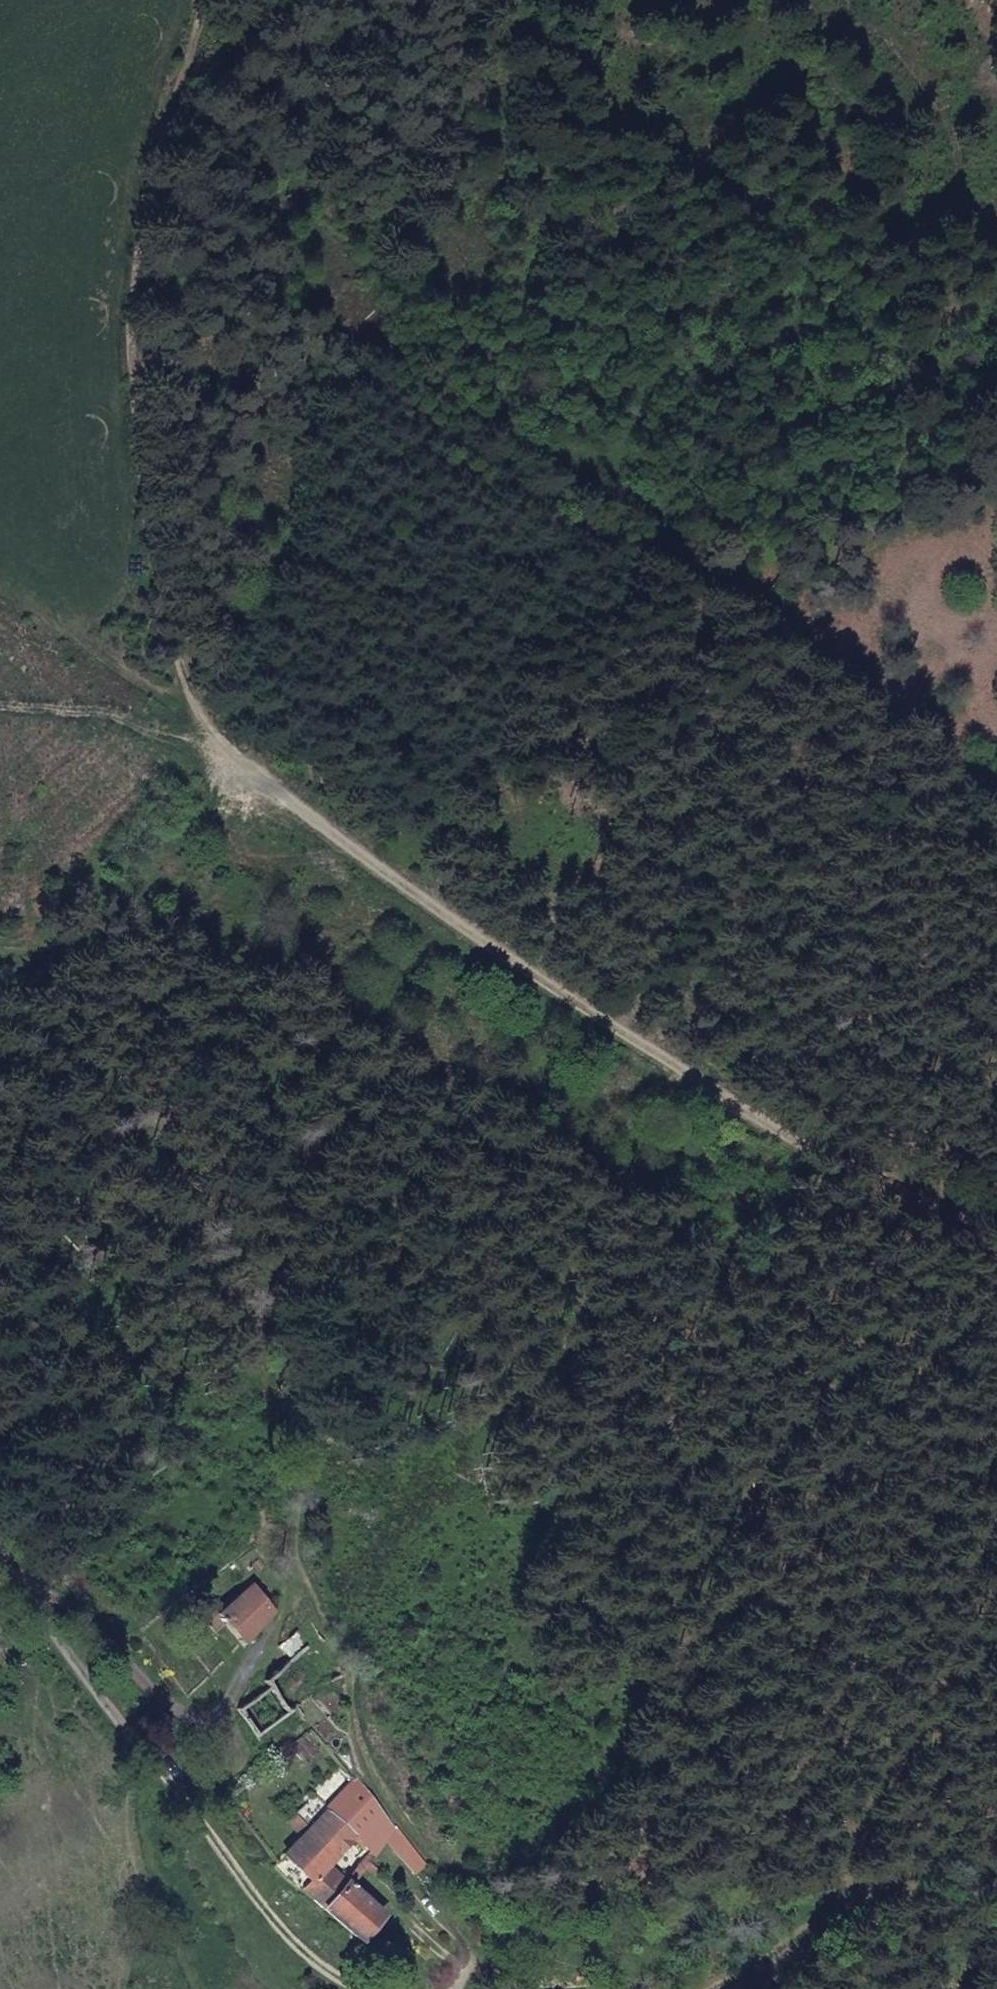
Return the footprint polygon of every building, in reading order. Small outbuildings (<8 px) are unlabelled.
[(270,1611),(246,1585),(209,1617),(235,1646),(270,1611)] [(298,1888),(349,1943),(381,1913),(329,1859),(359,1831),(379,1853),(402,1833),(377,1793),(369,1800),(351,1781),(331,1801),(333,1803),(283,1849),(285,1851),(309,1876),(298,1888)] [(274,1862),(298,1888),(309,1876),(285,1851),(274,1862)]
